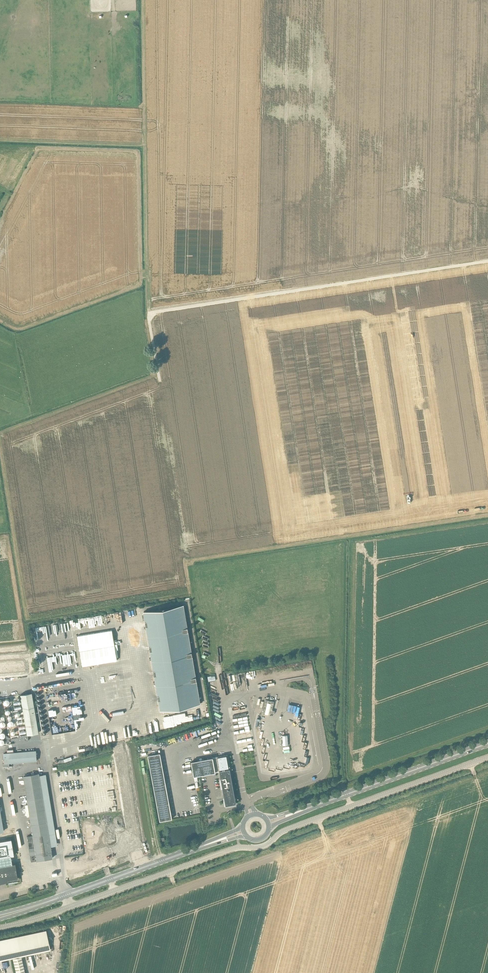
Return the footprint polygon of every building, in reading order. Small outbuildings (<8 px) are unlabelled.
[(160,711),(200,704),(183,605),(143,612),(160,711)] [(27,733),(39,731),(32,691),(21,693),(27,733)] [(274,713),(275,710),(272,710),(274,701),(266,699),(263,711),(265,712),(265,711),(274,713)] [(160,753),(148,755),(160,821),(172,819),(160,753)] [(217,756),(219,771),(225,805),(236,803),(227,755),(217,756)] [(201,775),(219,771),(217,756),(198,760),(191,761),(194,776),(201,774),(201,775)] [(0,840),(0,882),(17,879),(15,863),(12,863),(10,855),(13,855),(11,839),(0,840)] [(46,931),(12,937),(0,940),(0,960),(12,958),(49,949),(46,931)] [(12,958),(16,972),(25,972),(21,956),(12,958)]
